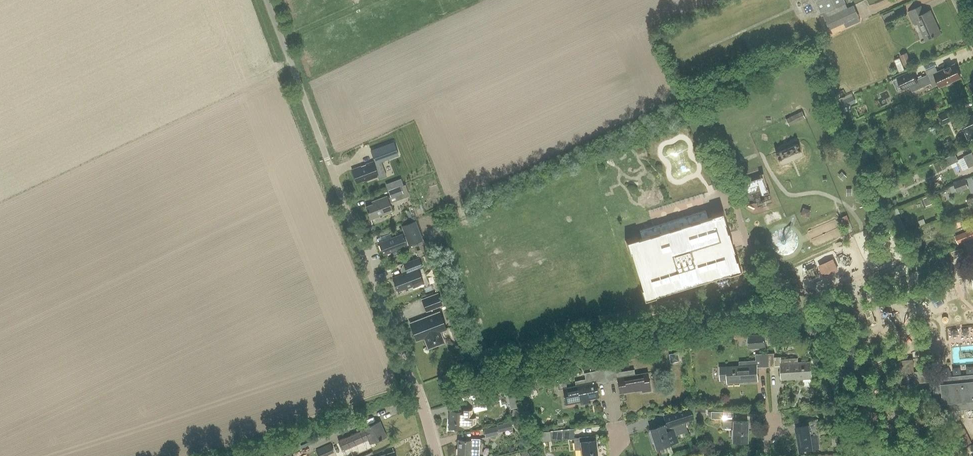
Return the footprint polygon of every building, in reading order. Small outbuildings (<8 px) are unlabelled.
[(822,13),(831,30),(860,16),(854,5),(849,7),(846,0),(815,0),(821,13),(822,13)] [(926,39),(940,32),(930,9),(925,11),(921,4),(909,9),(915,23),(918,22),(926,39)] [(887,21),(902,16),(899,9),(884,14),(887,21)] [(900,55),(904,66),(911,63),(908,53),(900,55)] [(900,58),(895,60),(899,72),(905,70),(900,58)] [(934,67),(926,70),(934,87),(937,85),(938,86),(958,76),(953,63),(936,71),(934,67)] [(913,70),(897,77),(903,90),(919,82),(913,70)] [(853,95),(847,98),(850,104),(855,101),(853,95)] [(804,108),(787,115),(790,122),(807,116),(804,108)] [(964,115),(964,114),(958,116),(959,118),(954,120),(950,109),(937,115),(941,123),(950,119),(954,128),(962,125),(968,137),(972,135),(972,111),(964,115)] [(916,123),(907,126),(909,132),(918,128),(916,123)] [(394,142),(371,150),(373,154),(376,162),(376,163),(376,164),(382,162),(399,156),(394,142)] [(799,142),(777,152),(780,159),(803,149),(799,142)] [(963,155),(965,158),(959,160),(959,161),(963,170),(969,167),(968,165),(972,162),(972,150),(963,155)] [(959,160),(956,153),(939,161),(943,170),(947,168),(946,166),(959,161),(959,160)] [(372,162),(352,169),(357,181),(359,180),(360,183),(378,176),(379,179),(385,176),(387,176),(382,162),(376,164),(376,163),(373,164),(373,162),(372,162)] [(848,177),(842,172),(839,175),(844,181),(848,177)] [(765,187),(767,192),(773,190),(768,174),(748,181),(752,191),(765,187)] [(895,178),(885,182),(889,192),(899,188),(895,178)] [(958,192),(969,188),(965,178),(954,182),(958,192)] [(369,206),(366,207),(371,219),(393,211),(389,201),(399,197),(399,196),(404,194),(407,193),(404,185),(401,186),(389,191),(391,196),(388,198),(387,196),(368,204),(369,206)] [(656,295),(729,273),(730,275),(742,271),(738,259),(736,259),(733,251),(734,251),(733,246),(729,231),(727,232),(725,223),(727,222),(723,210),(711,214),(712,216),(708,217),(706,210),(657,225),(640,230),(642,238),(638,239),(638,236),(625,240),(629,253),(632,252),(643,288),(640,289),(644,302),(656,298),(656,295)] [(844,216),(841,217),(844,225),(848,223),(851,222),(847,215),(844,216)] [(427,254),(422,239),(415,220),(402,225),(405,235),(403,235),(403,233),(380,242),(384,254),(391,251),(392,256),(409,249),(406,241),(408,240),(409,244),(417,241),(421,249),(418,250),(421,256),(427,254)] [(956,235),(959,244),(972,238),(972,229),(956,235)] [(404,263),(406,270),(402,272),(402,273),(393,276),(398,290),(405,287),(406,289),(423,283),(417,268),(422,267),(418,257),(404,263)] [(834,258),(819,265),(824,277),(839,271),(834,258)] [(422,298),(427,311),(443,305),(439,292),(422,298)] [(439,312),(410,323),(417,340),(425,337),(429,348),(444,342),(440,331),(446,328),(439,312)] [(749,334),(750,348),(766,347),(765,333),(749,334)] [(677,353),(670,354),(671,362),(678,360),(677,353)] [(768,365),(768,353),(756,354),(756,360),(740,360),(740,365),(721,366),(722,379),(729,378),(729,381),(742,381),(742,380),(756,379),(755,365),(768,365)] [(797,356),(780,357),(781,377),(796,376),(796,378),(811,377),(810,360),(797,361),(797,356)] [(947,376),(943,376),(943,375),(935,376),(930,376),(929,370),(914,371),(913,359),(899,360),(901,384),(930,381),(931,385),(933,385),(936,411),(972,408),(972,374),(947,376)] [(616,365),(604,368),(607,382),(618,379),(620,393),(642,388),(643,392),(653,390),(649,371),(635,374),(635,369),(617,373),(616,365)] [(576,381),(576,384),(567,386),(565,379),(562,380),(563,387),(566,404),(583,400),(584,403),(589,402),(588,397),(599,395),(596,382),(601,381),(601,383),(607,382),(604,368),(591,371),(592,376),(585,378),(585,379),(576,381)] [(860,376),(855,379),(860,385),(865,382),(860,376)] [(917,394),(906,397),(908,404),(916,402),(916,403),(919,403),(917,394)] [(484,397),(472,400),(474,407),(486,403),(484,397)] [(663,423),(649,427),(656,448),(679,441),(677,434),(688,430),(685,420),(694,417),(690,406),(664,414),(667,424),(664,425),(663,423)] [(695,408),(695,418),(706,418),(706,408),(695,408)] [(463,409),(463,411),(450,410),(449,427),(463,428),(463,427),(469,427),(473,423),(473,417),(471,417),(472,409),(463,409)] [(710,417),(712,417),(712,423),(718,423),(718,417),(722,417),(722,411),(710,411),(710,417)] [(931,417),(924,422),(927,427),(935,423),(931,417)] [(747,439),(747,419),(722,418),(722,426),(733,426),(732,439),(747,439)] [(819,433),(817,419),(807,421),(807,424),(795,426),(799,450),(819,447),(817,433),(819,433)] [(371,443),(386,436),(380,421),(364,428),(365,429),(339,440),(343,450),(369,439),(371,443)] [(511,421),(498,425),(499,431),(512,428),(511,421)] [(497,426),(484,429),(486,437),(499,434),(497,426)] [(972,443),(964,427),(954,433),(962,448),(972,443)] [(541,441),(573,438),(572,428),(540,431),(541,441)] [(595,438),(595,436),(588,436),(588,435),(573,436),(575,448),(582,448),(583,455),(598,455),(595,438)] [(847,448),(855,446),(853,435),(845,437),(847,448)] [(471,438),(471,440),(458,439),(458,455),(479,455),(480,440),(480,438),(471,438)]
